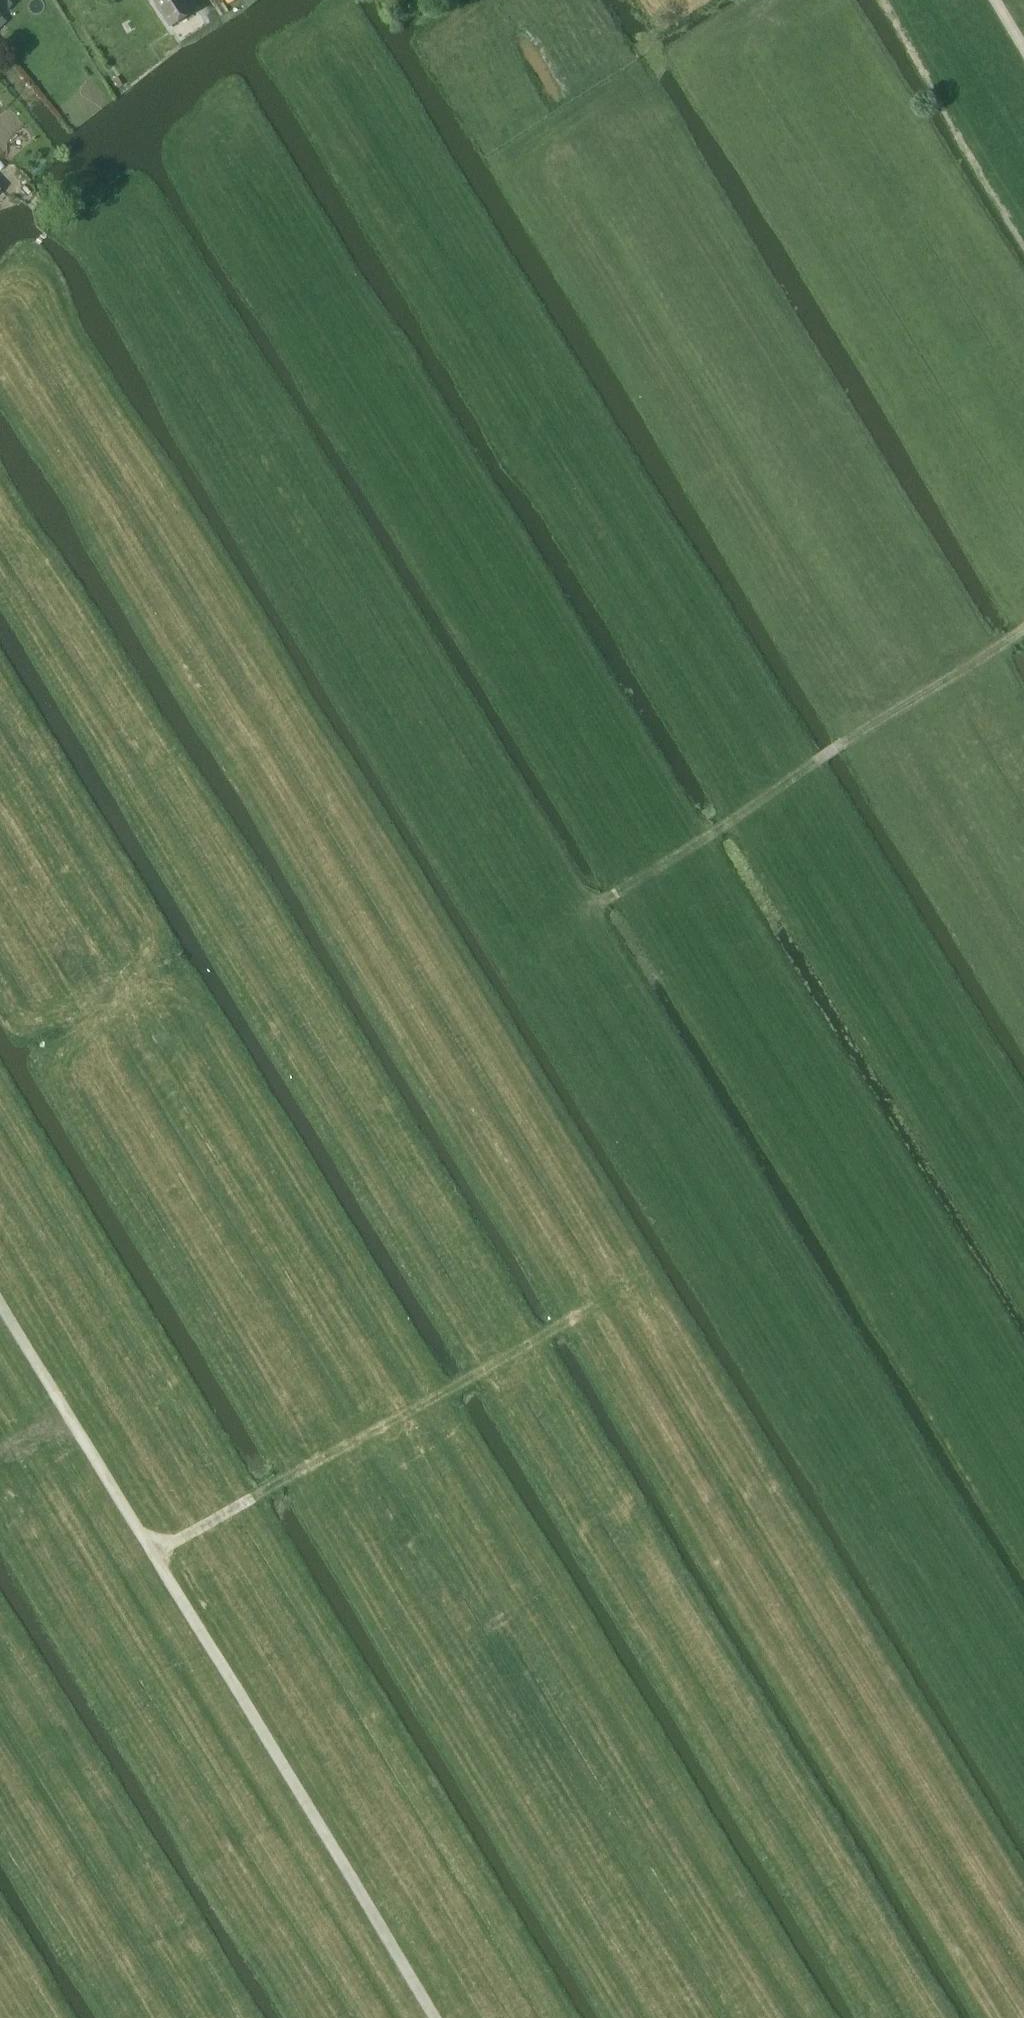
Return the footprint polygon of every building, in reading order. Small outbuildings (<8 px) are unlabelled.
[(11,4),(8,0),(0,0),(0,14),(11,4)] [(171,26),(196,10),(190,0),(154,0),(171,26)]
